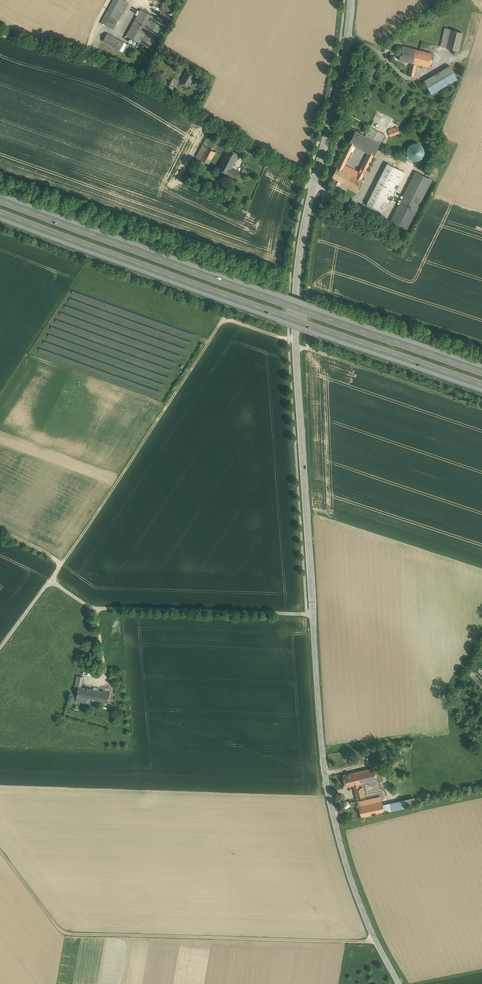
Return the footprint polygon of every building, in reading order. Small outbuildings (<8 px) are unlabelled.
[(108,9),(119,15),(126,1),(126,0),(113,0),(108,9)] [(175,10),(176,7),(175,4),(174,2),(172,1),(169,0),(167,1),(164,2),(163,5),(163,7),(163,10),(165,12),(167,13),(169,14),(172,13),(174,12),(175,10)] [(119,15),(108,9),(101,22),(112,28),(119,15)] [(141,9),(126,36),(140,43),(154,17),(141,9)] [(154,17),(140,43),(148,48),(163,21),(154,17)] [(445,28),(440,46),(446,48),(451,29),(445,28)] [(463,32),(451,29),(446,48),(459,51),(463,32)] [(124,42),(107,33),(103,41),(120,50),(124,42)] [(420,50),(402,46),(399,60),(411,63),(416,64),(420,50)] [(433,53),(420,50),(416,64),(417,64),(430,67),(433,53)] [(411,63),(408,75),(414,77),(417,64),(416,64),(411,63)] [(450,66),(424,81),(431,94),(457,78),(450,66)] [(187,70),(179,84),(188,88),(195,74),(187,70)] [(430,124),(421,118),(419,120),(417,122),(417,123),(426,129),(430,124)] [(385,134),(370,127),(365,136),(367,137),(380,144),(385,134)] [(397,127),(388,130),(390,136),(399,133),(397,127)] [(365,136),(355,131),(349,143),(348,147),(353,149),(355,146),(360,149),(367,137),(365,136)] [(380,144),(367,137),(360,149),(368,153),(373,156),(374,156),(380,144)] [(215,152),(203,145),(196,156),(209,164),(215,152)] [(400,146),(386,151),(388,156),(401,152),(400,146)] [(348,147),(337,167),(342,169),(344,165),(346,161),(347,160),(351,151),(352,151),(353,149),(348,147)] [(421,157),(421,154),(421,151),(419,149),(417,147),(414,147),(411,147),(408,149),(407,152),(406,154),(407,157),(409,160),(411,161),(414,162),(417,161),(419,160),(421,157)] [(239,154),(229,148),(225,155),(235,161),(239,154)] [(368,153),(361,168),(366,171),(366,170),(373,156),(368,153)] [(225,155),(218,169),(228,174),(231,168),(235,161),(225,155)] [(387,163),(376,186),(387,191),(393,181),(399,169),(387,163)] [(342,169),(337,167),(332,177),(357,190),(362,179),(357,176),(352,174),(350,173),(347,171),(342,169)] [(238,172),(231,168),(228,174),(234,178),(238,172)] [(240,173),(238,172),(234,178),(242,183),(249,171),(243,168),(240,173)] [(399,169),(393,181),(398,184),(404,172),(399,169)] [(415,172),(391,220),(407,228),(431,180),(415,172)] [(387,191),(383,201),(388,203),(398,184),(393,181),(387,191)] [(387,191),(376,186),(367,204),(378,209),(383,201),(387,191)] [(388,203),(383,201),(378,209),(367,204),(384,212),(388,203)] [(81,687),(75,686),(73,696),(76,697),(87,699),(88,694),(96,695),(97,690),(81,687)] [(110,692),(97,690),(96,695),(88,694),(87,699),(99,701),(108,703),(110,692)] [(373,767),(353,772),(356,784),(359,784),(362,783),(376,779),(375,776),(377,775),(376,771),(374,771),(373,767)] [(353,772),(343,775),(346,787),(353,785),(356,784),(353,772)] [(359,787),(359,784),(356,784),(353,785),(356,797),(365,795),(363,786),(359,787)] [(381,796),(357,801),(358,805),(358,806),(382,801),(381,796)] [(403,800),(383,804),(385,812),(404,807),(403,800)] [(382,801),(358,806),(361,817),(385,812),(383,804),(382,801)]
